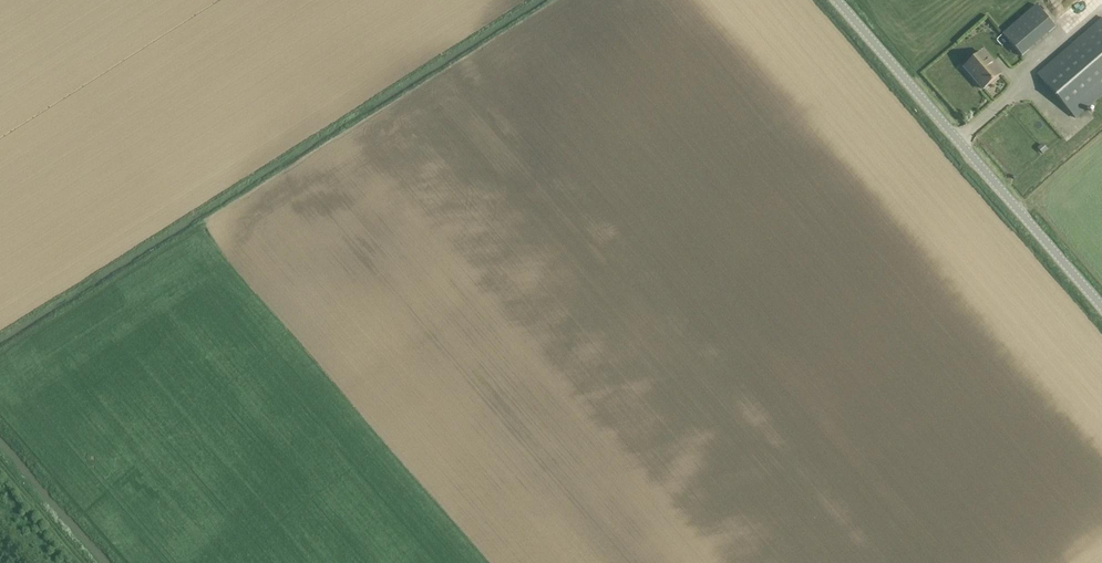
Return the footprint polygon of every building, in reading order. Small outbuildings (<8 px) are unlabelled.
[(1056,32),(1035,7),(1001,37),(1022,61),(1056,32)] [(1038,75),(1076,118),(1101,96),(1101,20),(1038,75)] [(1001,74),(982,52),(964,67),(983,89),(1001,74)] [(1044,145),(1039,149),(1043,154),(1048,149),(1044,145)]
